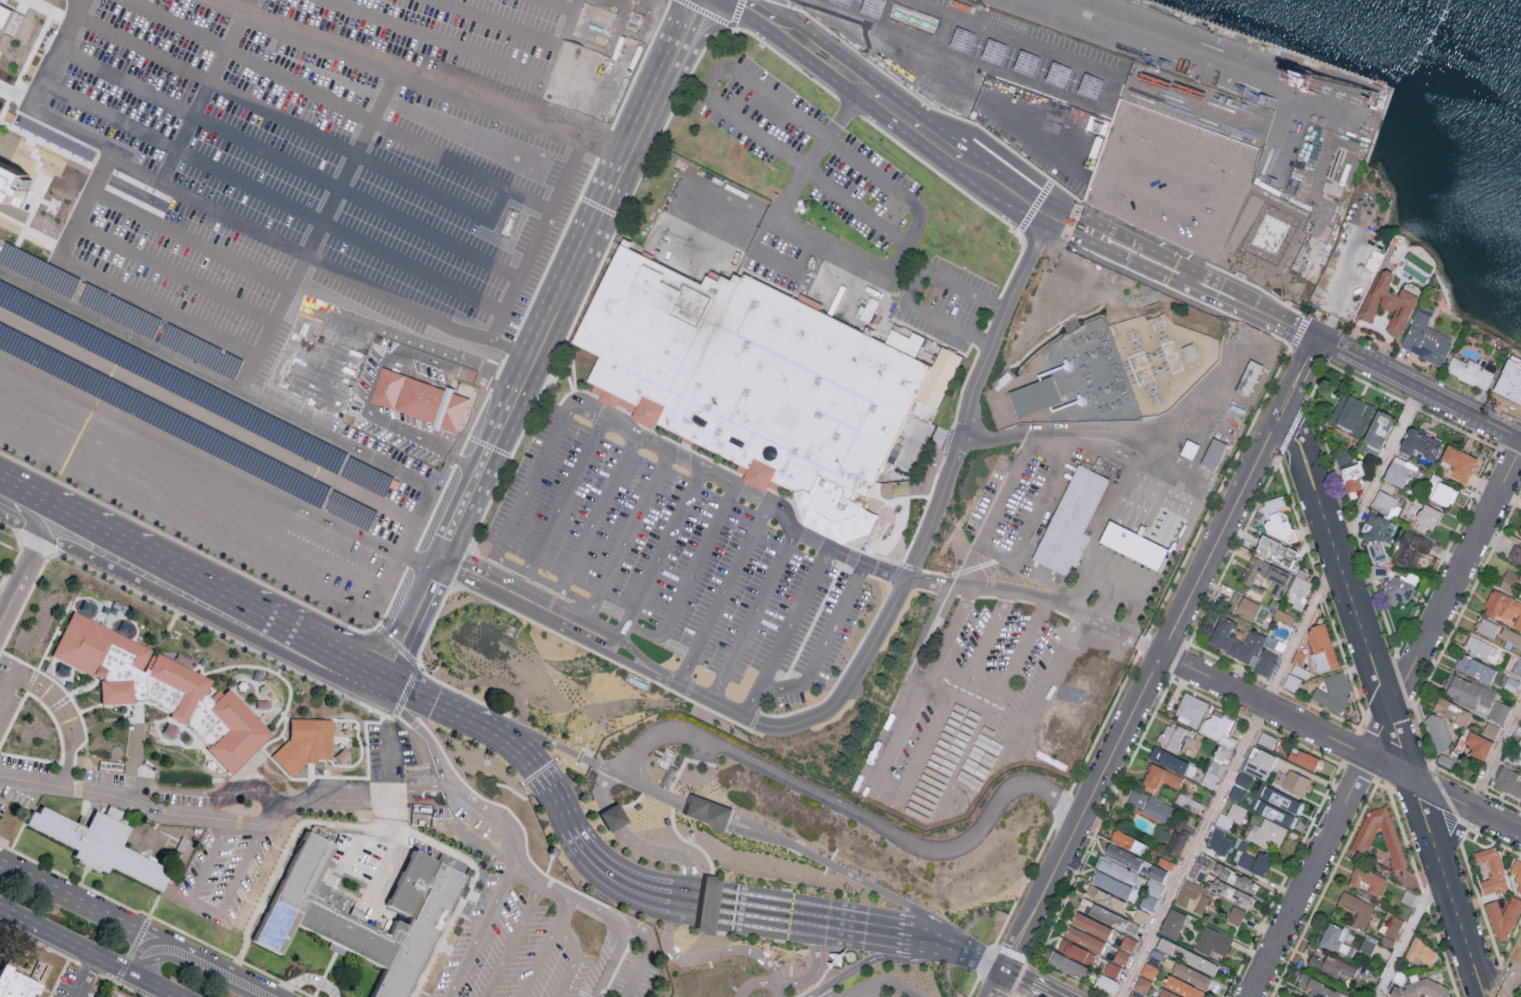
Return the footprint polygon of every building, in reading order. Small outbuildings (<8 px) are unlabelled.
[(7,39),(0,35),(0,1),(20,12),(7,39)] [(9,205),(0,200),(0,158),(24,173),(9,205)] [(0,254),(0,262),(70,298),(79,280),(6,243),(0,254)] [(670,433),(593,397),(608,367),(567,348),(615,248),(700,289),(745,276),(670,433)] [(1383,273),(1388,271),(1392,273),(1394,278),(1390,289),(1391,293),(1399,297),(1402,289),(1420,298),(1400,339),(1386,332),(1396,311),(1393,312),(1390,312),(1386,311),(1383,309),(1382,306),(1380,305),(1370,324),(1357,317),(1372,288),(1375,290),(1383,273)] [(745,276),(932,364),(876,484),(859,519),(834,528),(813,517),(807,497),(794,491),(670,433),(745,276)] [(386,498),(396,478),(0,280),(0,306),(386,498)] [(88,284),(79,301),(153,339),(162,322),(88,284)] [(1418,311),(1431,317),(1426,327),(1453,340),(1440,368),(1400,348),(1418,311)] [(1060,399),(1084,391),(1066,341),(1086,334),(1089,343),(1106,337),(1110,350),(1116,348),(1105,317),(1075,328),(1077,332),(1039,345),(1043,355),(1050,352),(1055,367),(1037,373),(1039,379),(1051,375),(1060,399)] [(368,531),(378,511),(0,323),(0,348),(368,531)] [(168,325),(160,342),(233,380),(242,363),(168,325)] [(909,337),(890,328),(884,341),(915,356),(924,337),(911,331),(909,337)] [(1453,358),(1467,364),(1469,360),(1478,365),(1481,358),(1500,367),(1487,394),(1458,380),(1460,377),(1447,371),(1453,358)] [(1234,390),(1248,396),(1263,365),(1250,359),(1234,390)] [(1504,379),(1499,376),(1490,395),(1512,405),(1513,402),(1510,400),(1513,394),(1520,391),(1520,392),(1520,371),(1520,367),(1512,363),(1504,379)] [(370,402),(435,423),(434,426),(457,433),(469,396),(380,368),(370,402)] [(1008,392),(1018,418),(1060,402),(1050,376),(1008,392)] [(1375,408),(1344,393),(1328,426),(1359,440),(1375,408)] [(931,422),(937,410),(914,399),(908,412),(931,422)] [(1378,456),(1394,417),(1376,409),(1360,449),(1378,456)] [(1433,460),(1442,441),(1408,427),(1398,449),(1412,454),(1413,452),(1433,460)] [(1440,460),(1452,465),(1448,475),(1467,483),(1478,458),(1446,444),(1440,460)] [(1383,479),(1402,488),(1413,464),(1393,455),(1383,479)] [(1108,478),(1075,464),(1033,561),(1072,578),(1090,535),(1084,533),(1108,478)] [(1362,464),(1340,471),(1348,496),(1363,490),(1359,478),(1365,475),(1362,464)] [(1458,490),(1438,481),(1429,499),(1449,508),(1458,490)] [(1397,497),(1378,489),(1372,504),(1397,515),(1401,507),(1394,504),(1397,497)] [(1282,498),(1266,503),(1267,507),(1262,509),(1267,523),(1264,524),(1267,534),(1289,544),(1297,541),(1291,521),(1284,524),(1279,509),(1285,507),(1282,498)] [(1440,511),(1423,503),(1412,527),(1429,535),(1440,511)] [(1374,561),(1368,546),(1371,544),(1366,532),(1369,526),(1364,524),(1367,518),(1365,517),(1368,510),(1393,523),(1374,561)] [(1167,548),(1108,521),(1098,543),(1157,570),(1167,548)] [(1415,568),(1422,552),(1428,554),(1433,542),(1406,529),(1393,558),(1415,568)] [(1265,536),(1301,553),(1292,572),(1281,567),(1285,559),(1272,553),(1270,558),(1257,552),(1265,536)] [(1520,564),(1520,547),(1514,544),(1507,558),(1520,564)] [(1259,560),(1292,575),(1280,600),(1272,596),(1277,584),(1257,575),(1251,588),(1241,584),(1252,561),(1258,563),(1259,560)] [(1520,575),(1507,569),(1498,587),(1518,596),(1520,588),(1520,573),(1520,575)] [(1299,570),(1308,575),(1305,581),(1312,585),(1305,599),(1308,600),(1301,613),(1292,609),(1298,596),(1289,591),(1299,570)] [(1394,575),(1417,586),(1407,606),(1399,602),(1395,609),(1385,603),(1389,595),(1383,592),(1385,588),(1382,587),(1386,579),(1391,581),(1394,575)] [(1491,590),(1482,614),(1520,630),(1520,602),(1491,590)] [(1226,610),(1253,621),(1260,604),(1233,592),(1226,610)] [(52,659),(73,616),(209,685),(205,694),(214,704),(229,690),(273,737),(231,776),(187,729),(148,705),(102,706),(101,684),(52,659)] [(1269,678),(1279,654),(1262,647),(1266,637),(1249,630),(1244,643),(1228,637),(1234,622),(1220,616),(1207,646),(1255,666),(1253,671),(1269,678)] [(1492,638),(1498,625),(1482,617),(1476,630),(1492,638)] [(1325,624),(1310,628),(1307,637),(1312,655),(1309,656),(1313,669),(1317,667),(1318,673),(1339,667),(1325,624)] [(1520,648),(1520,635),(1503,627),(1498,638),(1520,648)] [(1464,648),(1490,660),(1496,646),(1470,634),(1464,648)] [(1491,683),(1497,668),(1460,655),(1454,670),(1491,683)] [(1519,656),(1511,673),(1520,678),(1520,656),(1519,656)] [(1323,678),(1343,672),(1350,694),(1346,695),(1349,704),(1343,715),(1311,699),(1316,689),(1328,695),(1323,678)] [(1489,707),(1496,693),(1450,673),(1441,694),(1474,709),(1477,702),(1489,707)] [(1174,718),(1197,728),(1208,701),(1185,692),(1174,718)] [(1433,711),(1467,724),(1472,711),(1437,699),(1433,711)] [(1503,723),(1510,706),(1496,700),(1489,717),(1503,723)] [(1201,733),(1232,745),(1235,738),(1223,734),(1226,725),(1232,728),(1236,717),(1211,708),(1201,733)] [(1432,715),(1443,719),(1452,742),(1444,754),(1432,750),(1422,724),(1432,715)] [(1159,741),(1182,750),(1190,729),(1167,720),(1159,741)] [(333,722),(289,721),(289,740),(270,758),(290,780),(305,765),(332,766),(333,722)] [(1494,738),(1500,726),(1487,721),(1482,732),(1494,738)] [(1462,734),(1456,746),(1461,749),(1465,742),(1472,746),(1469,752),(1484,759),(1493,740),(1470,729),(1466,736),(1462,734)] [(1272,748),(1277,736),(1261,730),(1256,741),(1272,748)] [(1230,757),(1233,750),(1218,744),(1201,782),(1213,788),(1227,756),(1230,757)] [(1276,755),(1253,744),(1242,768),(1265,779),(1276,755)] [(1191,761),(1153,745),(1147,758),(1185,774),(1191,761)] [(1287,758),(1314,769),(1319,757),(1292,745),(1287,758)] [(1436,761),(1450,767),(1454,759),(1440,752),(1436,761)] [(1154,787),(1158,780),(1178,789),(1184,776),(1151,761),(1142,782),(1154,787)] [(1520,797),(1520,795),(1520,773),(1501,765),(1492,785),(1520,797)] [(1309,792),(1315,780),(1289,768),(1286,773),(1278,770),(1273,781),(1304,796),(1307,791),(1309,792)] [(1234,781),(1248,788),(1253,777),(1239,770),(1234,781)] [(1300,799),(1262,783),(1256,795),(1259,796),(1254,809),(1291,826),(1296,816),(1294,815),(1300,799)] [(1228,796),(1242,801),(1246,789),(1233,785),(1228,796)] [(1165,821),(1173,805),(1134,787),(1127,803),(1165,821)] [(684,801),(679,814),(722,830),(727,817),(731,807),(688,791),(684,801)] [(606,831),(625,821),(614,802),(595,812),(606,831)] [(1216,823),(1229,829),(1233,820),(1241,823),(1247,808),(1233,802),(1227,815),(1220,812),(1216,823)] [(24,828),(35,806),(86,831),(94,814),(130,831),(121,849),(169,872),(158,893),(109,869),(105,877),(70,859),(73,852),(24,828)] [(1351,850),(1370,812),(1388,806),(1408,867),(1394,872),(1380,830),(1377,830),(1364,857),(1351,850)] [(1278,851),(1287,826),(1263,818),(1261,825),(1252,822),(1246,839),(1278,851)] [(1193,827),(1179,820),(1164,849),(1178,857),(1193,827)] [(1110,839),(1140,854),(1146,843),(1116,827),(1110,839)] [(1205,845),(1224,855),(1233,836),(1214,827),(1205,845)] [(464,878),(407,996),(370,996),(383,970),(295,928),(280,959),(251,945),(304,833),(333,847),(315,885),(349,902),(343,914),(386,935),(391,922),(403,928),(407,919),(385,908),(411,852),(464,878)] [(191,842),(180,837),(170,857),(180,863),(191,842)] [(1103,853),(1137,869),(1143,858),(1109,842),(1103,853)] [(1475,854),(1494,847),(1510,890),(1485,899),(1479,883),(1493,878),(1487,861),(1479,864),(1475,854)] [(1258,851),(1256,856),(1242,851),(1237,864),(1266,875),(1272,856),(1258,851)] [(1201,881),(1211,859),(1198,853),(1188,874),(1201,881)] [(1137,872),(1100,855),(1095,866),(1131,884),(1137,872)] [(1157,863),(1171,868),(1174,861),(1159,857),(1157,863)] [(1517,861),(1520,863),(1520,895),(1516,893),(1519,887),(1514,885),(1517,876),(1511,873),(1517,861)] [(1258,881),(1216,862),(1211,873),(1253,892),(1258,881)] [(1146,874),(1160,881),(1165,869),(1151,863),(1146,874)] [(1386,877),(1356,864),(1348,883),(1358,887),(1361,880),(1370,884),(1367,891),(1378,896),(1386,877)] [(1089,883),(1127,897),(1132,884),(1094,870),(1089,883)] [(700,874),(722,877),(718,907),(714,933),(692,930),(695,903),(700,874)] [(1207,888),(1248,908),(1254,896),(1213,876),(1207,888)] [(1211,889),(1184,878),(1174,902),(1201,913),(1211,889)] [(1160,895),(1162,882),(1148,880),(1146,893),(1160,895)] [(1085,895),(1121,908),(1124,898),(1088,885),(1085,895)] [(1401,901),(1412,905),(1416,893),(1405,889),(1401,901)] [(1351,925),(1364,931),(1375,905),(1342,891),(1337,902),(1357,910),(1351,925)] [(1512,895),(1520,900),(1520,913),(1507,943),(1498,946),(1485,905),(1497,901),(1502,916),(1512,895)] [(1085,912),(1122,929),(1127,918),(1091,901),(1085,912)] [(1226,917),(1239,923),(1246,910),(1233,904),(1226,917)] [(1186,913),(1169,906),(1159,931),(1176,938),(1186,913)] [(1111,925),(1074,912),(1069,924),(1107,937),(1111,925)] [(1393,944),(1403,919),(1392,914),(1381,939),(1393,944)] [(1342,942),(1348,929),(1328,921),(1319,943),(1351,956),(1354,947),(1342,942)] [(1224,955),(1233,937),(1205,924),(1194,947),(1209,955),(1212,949),(1224,955)] [(1105,938),(1067,925),(1063,937),(1100,950),(1105,938)] [(1131,950),(1136,940),(1124,934),(1119,945),(1131,950)] [(1155,947),(1171,953),(1173,947),(1182,951),(1178,959),(1214,975),(1219,963),(1159,937),(1155,947)] [(1415,937),(1425,942),(1423,945),(1439,953),(1432,968),(1415,959),(1413,964),(1404,959),(1415,937)] [(1096,951),(1061,939),(1057,951),(1091,963),(1096,951)] [(1130,953),(1118,947),(1112,959),(1125,965),(1130,953)] [(1146,959),(1159,965),(1165,954),(1151,948),(1146,959)] [(1047,962),(1081,978),(1087,966),(1053,950),(1047,962)] [(1343,980),(1346,974),(1353,977),(1357,967),(1326,953),(1324,959),(1311,953),(1307,963),(1343,980)] [(1115,977),(1120,966),(1107,960),(1102,971),(1115,977)] [(1206,989),(1212,977),(1177,960),(1171,972),(1206,989)] [(37,992),(0,961),(0,996),(33,996),(37,992)] [(1140,973),(1153,979),(1159,967),(1145,961),(1140,973)] [(1117,980),(1099,972),(1093,984),(1111,993),(1117,980)] [(1310,990),(1308,994),(1314,996),(1335,996),(1339,989),(1302,972),(1297,983),(1310,990)] [(1151,980),(1138,974),(1132,987),(1146,993),(1151,980)] [(1189,996),(1201,996),(1205,989),(1167,974),(1162,986),(1189,996)] [(1447,989),(1450,996),(1430,996),(1424,994),(1419,996),(1404,996),(1401,986),(1427,978),(1447,989)] [(1162,986),(1156,996),(1184,996),(1162,986)] [(106,989),(102,996),(125,996),(106,989)]
